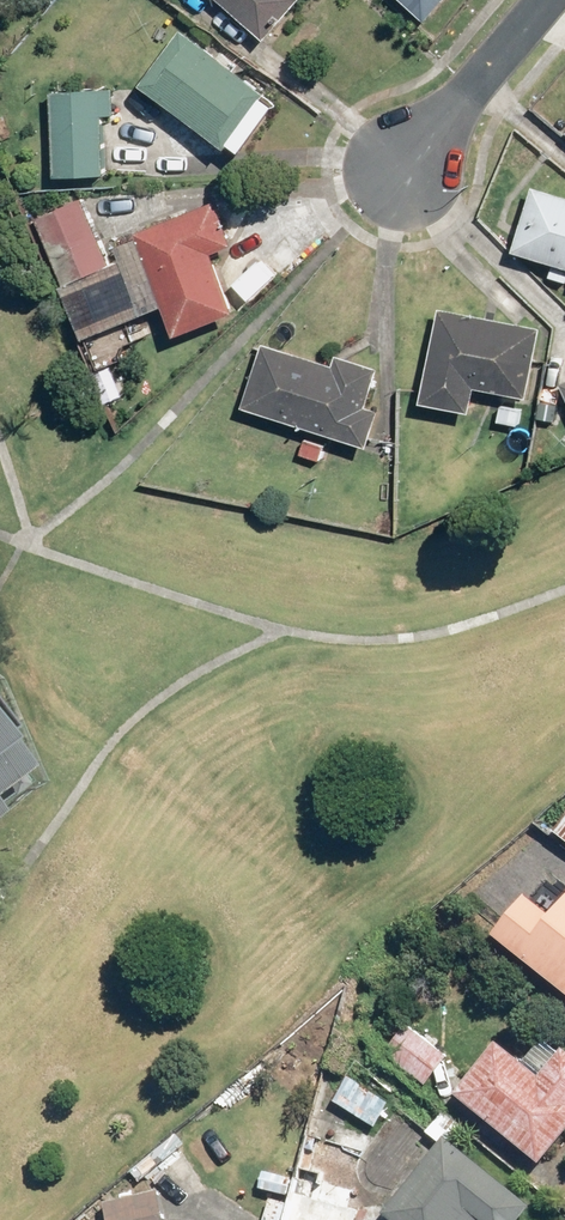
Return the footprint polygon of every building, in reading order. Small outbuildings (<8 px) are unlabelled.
[(230,8),(232,6),(259,30),(286,0),(221,0),(230,8)] [(418,19),(435,0),(397,0),(418,19)] [(187,42),(147,89),(220,151),(260,104),(187,42)] [(110,96),(51,99),(55,176),(114,173),(110,96)] [(533,202),(520,253),(564,265),(564,210),(533,202)] [(99,264),(76,206),(39,221),(62,279),(99,264)] [(206,218),(142,240),(174,335),(239,313),(206,218)] [(532,339),(443,322),(430,391),(519,408),(532,339)] [(271,359),(258,404),(364,436),(378,392),(271,359)] [(39,764),(0,714),(0,795),(39,764)] [(553,926),(526,905),(496,942),(564,996),(564,911),(553,926)] [(409,1034),(389,1057),(422,1086),(442,1063),(409,1034)] [(533,1090),(497,1057),(462,1096),(529,1156),(564,1117),(562,1115),(564,1111),(564,1060),(563,1058),(533,1090)] [(301,1148),(283,1219),(370,1219),(351,1216),(364,1164),(301,1148)] [(444,1158),(400,1219),(504,1219),(513,1208),(444,1158)] [(112,1219),(161,1219),(156,1194),(109,1203),(112,1219)]
